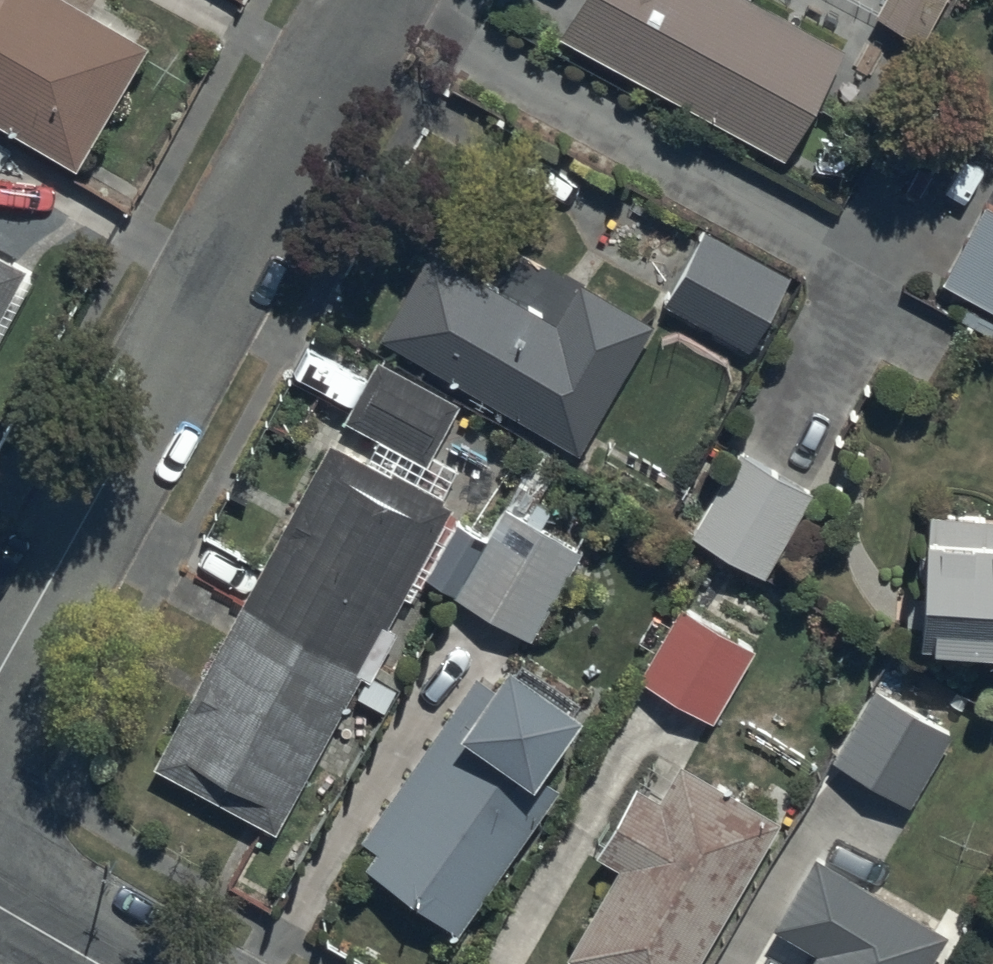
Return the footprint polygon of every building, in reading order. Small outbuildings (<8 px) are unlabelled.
[(144,52),(55,0),(0,0),(0,133),(74,176),(144,52)] [(560,49),(785,165),(844,51),(746,0),(585,0),(560,49)] [(872,19),(920,47),(948,0),(883,0),(872,19)] [(985,206),(940,289),(992,318),(992,211),(985,206)] [(792,282),(701,234),(661,307),(752,356),(792,282)] [(555,327),(428,256),(376,344),(580,460),(654,329),(578,286),(555,327)] [(0,264),(0,342),(31,285),(24,282),(26,278),(0,264)] [(457,410),(376,365),(346,423),(425,467),(457,410)] [(736,439),(685,521),(756,565),(807,483),(736,439)] [(329,448),(152,773),(276,838),(357,682),(367,687),(392,638),(384,634),(400,604),(409,609),(420,587),(413,583),(450,511),(329,448)] [(503,512),(452,601),(533,645),(582,555),(503,512)] [(928,514),(927,552),(920,552),(919,660),(992,665),(992,515),(928,514)] [(753,655),(677,614),(638,684),(715,726),(753,655)] [(360,848),(453,913),(554,771),(537,759),(577,701),(567,694),(574,685),(518,646),(509,659),(501,653),(490,669),(472,656),(355,822),(371,833),(360,848)] [(951,740),(872,692),(830,764),(908,811),(951,740)] [(678,770),(658,806),(635,793),(595,862),(617,874),(565,963),(698,963),(777,827),(678,770)] [(813,864),(769,938),(813,963),(812,963),(935,963),(948,942),(813,864)]
